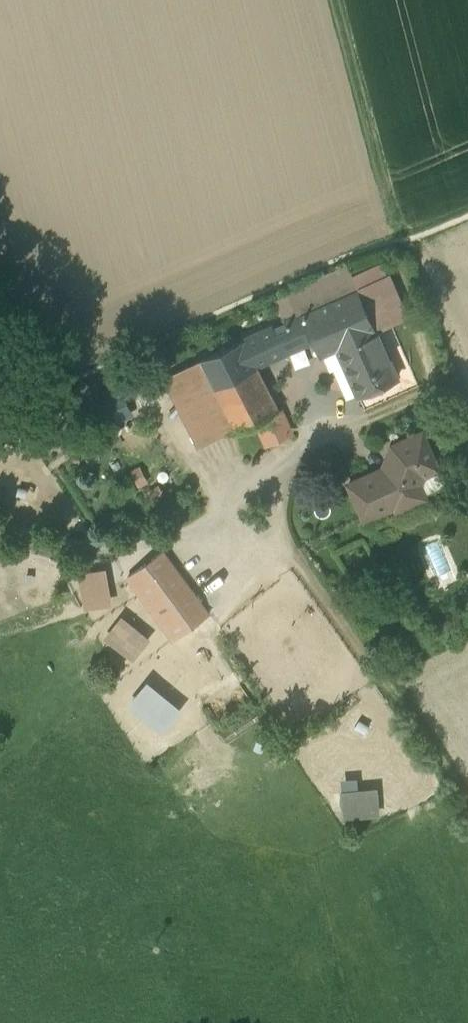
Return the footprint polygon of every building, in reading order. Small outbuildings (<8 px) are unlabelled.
[(348,264),(232,316),(243,339),(254,361),(255,361),(311,336),(320,356),(338,348),(377,330),(348,264)] [(377,330),(338,348),(359,394),(398,377),(377,330)] [(243,339),(199,359),(235,429),(279,410),(255,361),(254,361),(243,339)] [(235,429),(199,359),(164,377),(200,447),(235,429)] [(114,425),(132,412),(120,395),(102,408),(114,425)] [(391,456),(388,466),(383,468),(381,473),(376,471),(349,483),(365,519),(395,506),(401,508),(422,498),(424,493),(420,484),(423,475),(438,468),(422,432),(392,445),(396,454),(391,456)] [(209,614),(163,550),(128,576),(174,639),(209,614)] [(110,602),(106,572),(83,576),(88,605),(110,602)] [(148,640),(122,620),(108,637),(135,658),(148,640)] [(182,710),(151,683),(134,703),(165,730),(182,710)] [(347,818),(379,816),(377,789),(345,791),(347,818)]
